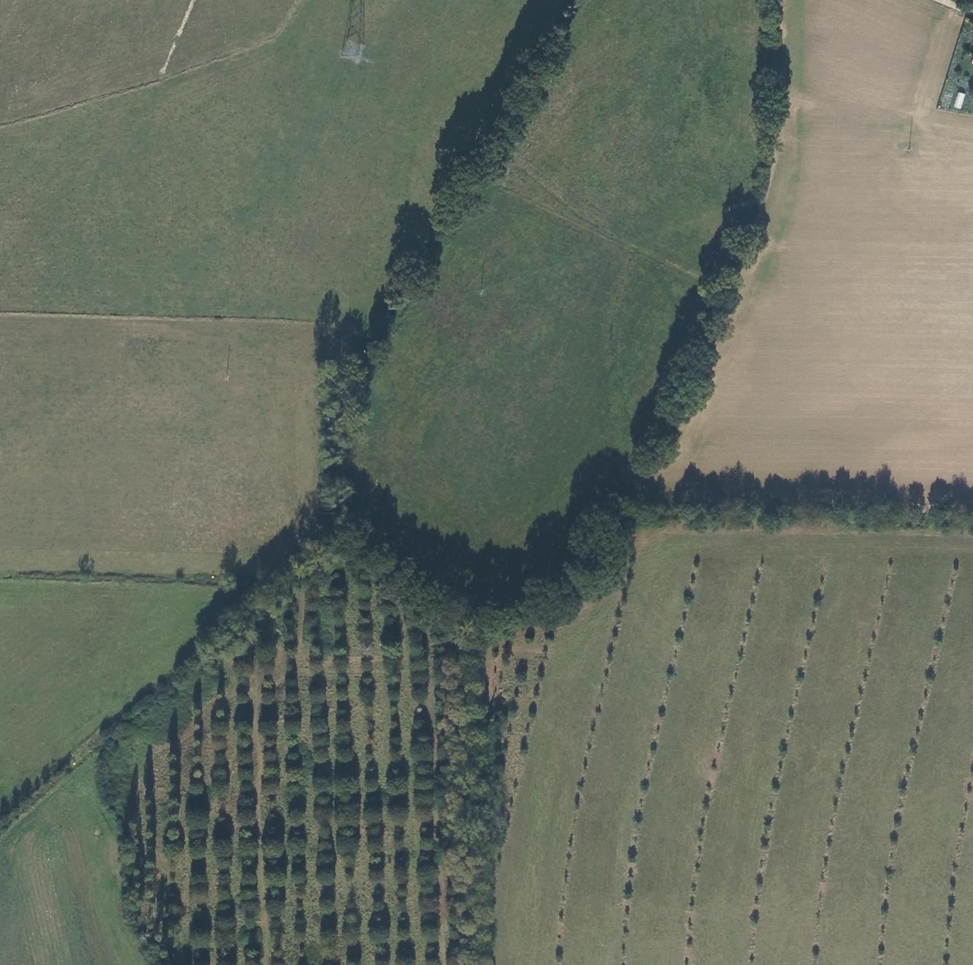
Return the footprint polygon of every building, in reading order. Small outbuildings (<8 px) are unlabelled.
[(957,92),(953,107),(961,109),(965,94),(957,92)]
